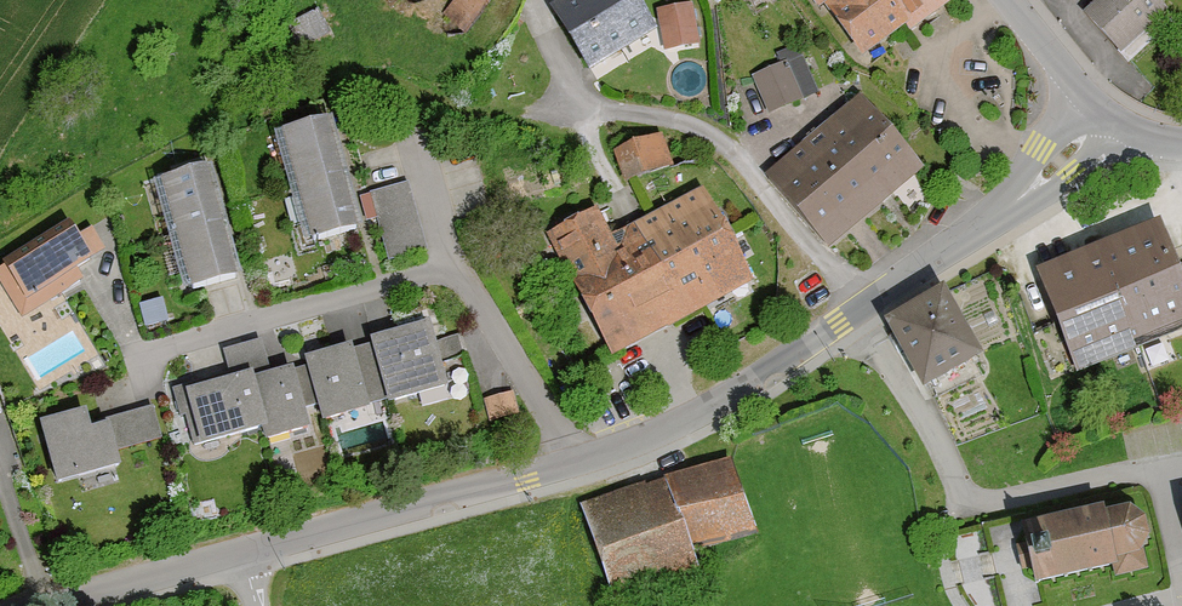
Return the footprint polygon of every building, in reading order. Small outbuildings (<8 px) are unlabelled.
[(474,0),(461,0),(448,19),(473,36),(490,11),(474,0)] [(572,8),(556,18),(594,79),(661,37),(638,0),(567,0),(572,8)] [(869,72),(966,4),(963,0),(818,0),(869,72)] [(1156,0),(1083,0),(1093,10),(1085,19),(1123,57),(1169,13),(1156,0)] [(698,12),(664,16),(669,54),(703,50),(698,12)] [(819,98),(799,50),(777,59),(782,71),(755,82),(769,118),(819,98)] [(928,173),(861,101),(771,184),(838,256),(928,173)] [(364,229),(336,123),(284,137),(312,242),(364,229)] [(678,169),(668,138),(617,156),(628,186),(678,169)] [(245,277),(218,170),(164,184),(191,291),(245,277)] [(424,254),(408,191),(374,199),(391,262),(424,254)] [(762,284),(714,192),(616,243),(602,215),(551,241),(615,361),(762,284)] [(1165,224),(1039,274),(1080,376),(1181,335),(1181,266),(1165,224)] [(70,228),(0,271),(0,283),(25,324),(87,285),(81,275),(107,259),(90,231),(77,239),(70,228)] [(991,354),(955,292),(894,326),(930,389),(991,354)] [(437,330),(380,344),(395,405),(452,392),(437,330)] [(265,347),(227,357),(234,383),(176,398),(183,424),(199,420),(207,449),(270,432),(273,444),(316,433),(300,372),(273,379),(265,347)] [(381,409),(363,348),(311,363),(329,424),(381,409)] [(519,418),(512,397),(484,407),(491,427),(519,418)] [(164,448),(156,413),(102,427),(104,431),(97,433),(93,417),(45,429),(60,488),(127,472),(124,458),(164,448)] [(757,534),(733,464),(583,513),(611,596),(697,568),(692,555),(757,534)] [(1151,575),(1147,557),(1157,544),(1152,523),(1140,513),(1116,519),(1114,509),(1030,528),(1044,589),(1115,573),(1117,583),(1151,575)]
